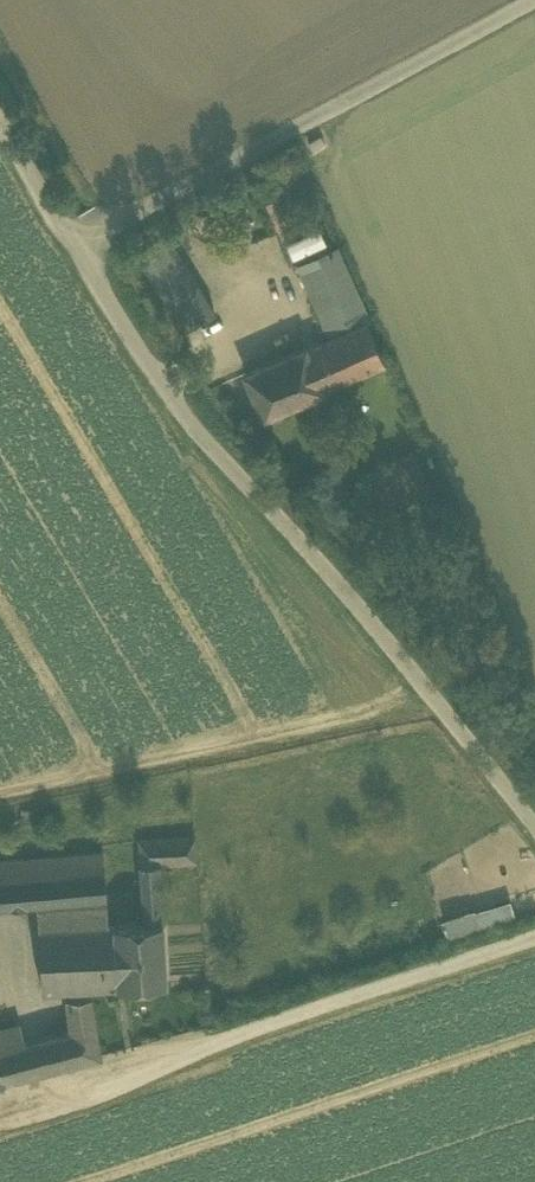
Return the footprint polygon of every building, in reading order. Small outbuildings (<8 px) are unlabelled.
[(286,241),(293,255),(329,240),(322,225),(286,241)] [(138,251),(184,327),(214,309),(168,233),(138,251)] [(296,263),(328,336),(366,320),(367,321),(370,319),(338,245),(296,263)] [(384,361),(367,321),(366,320),(328,336),(305,347),(323,388),(384,361)] [(245,372),(263,414),(323,388),(305,347),(304,346),(245,372)] [(138,840),(144,923),(162,922),(159,864),(197,862),(195,837),(138,840)] [(36,904),(106,898),(103,851),(0,861),(0,907),(36,904)] [(452,937),(519,914),(512,895),(446,918),(452,937)] [(36,904),(38,928),(86,926),(108,925),(106,898),(36,904)] [(86,926),(89,987),(166,983),(162,922),(144,923),(108,925),(86,926)] [(89,987),(86,926),(38,928),(42,990),(89,987)] [(70,1031),(43,1038),(51,1070),(101,1057),(90,997),(67,998),(70,1031)] [(32,1075),(24,1043),(23,1043),(19,1027),(0,1032),(0,1083),(32,1075)] [(43,1038),(24,1043),(32,1075),(51,1070),(43,1038)]
